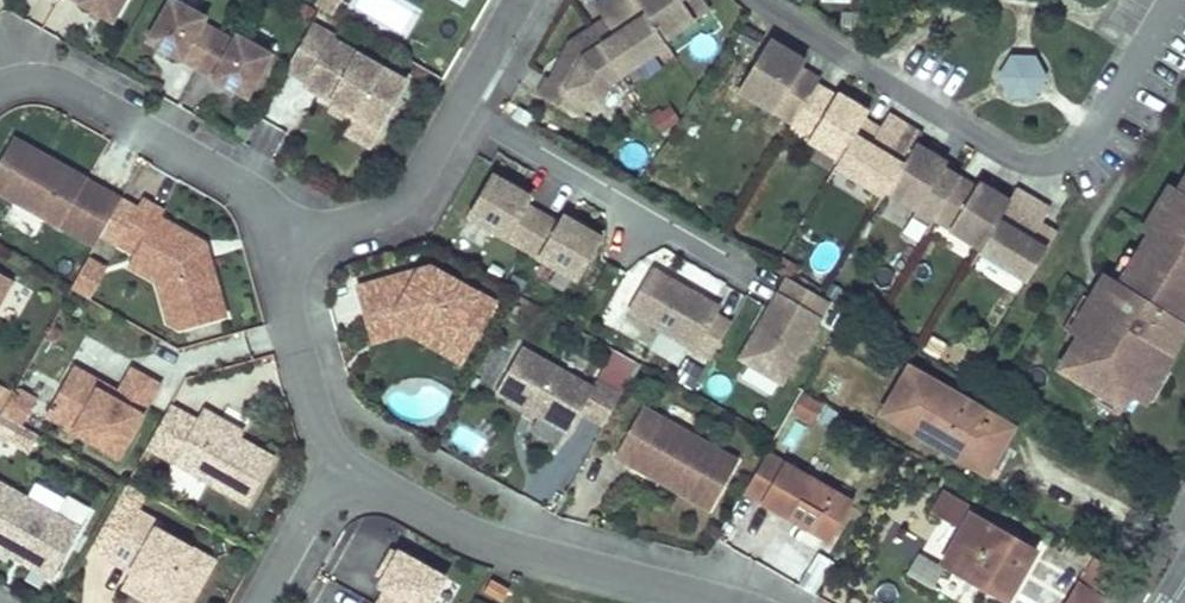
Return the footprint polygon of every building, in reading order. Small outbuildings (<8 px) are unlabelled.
[(109,20),(120,0),(75,0),(109,20)] [(196,69),(217,33),(200,24),(204,18),(173,0),(169,0),(146,41),(196,69)] [(315,4),(330,13),(338,0),(317,0),(315,4)] [(617,0),(602,0),(596,4),(606,20),(612,28),(601,35),(605,42),(601,45),(621,74),(667,43),(664,38),(648,14),(633,24),(617,0)] [(633,24),(648,14),(664,38),(695,17),(688,6),(697,0),(617,0),(633,24)] [(705,0),(697,0),(688,6),(695,17),(710,7),(705,0)] [(612,28),(606,20),(595,27),(601,35),(612,28)] [(336,35),(313,22),(287,68),(308,81),(306,85),(336,102),(380,127),(407,80),(334,38),(336,35)] [(601,35),(595,27),(571,43),(566,52),(569,55),(556,80),(548,77),(539,94),(581,115),(589,98),(600,103),(611,81),(621,74),(601,45),(605,42),(601,35)] [(232,42),(217,33),(196,69),(245,97),(269,55),(236,36),(232,42)] [(782,58),(787,49),(770,39),(768,43),(778,49),(775,54),(782,58)] [(818,84),(821,79),(802,67),(806,60),(787,49),(782,58),(775,54),(778,49),(768,43),(741,89),(757,99),(760,94),(778,105),(775,110),(795,121),(818,84)] [(1015,103),(1051,79),(1029,46),(993,70),(1015,103)] [(837,95),(818,84),(795,121),(792,127),(842,158),(860,128),(866,118),(870,112),(839,93),(837,95)] [(778,105),(760,94),(757,99),(775,110),(778,105)] [(380,127),(336,102),(332,110),(352,121),(346,132),(370,145),(380,127)] [(907,123),(890,113),(881,128),(875,137),(860,128),(842,158),(838,164),(886,193),(889,188),(904,164),(888,155),(907,123)] [(860,128),(875,137),(881,128),(866,118),(860,128)] [(924,133),(907,123),(888,155),(904,164),(889,188),(920,207),(927,196),(943,206),(961,177),(945,167),(948,162),(917,143),(924,133)] [(12,135),(0,157),(0,191),(93,244),(120,197),(68,167),(64,173),(38,158),(42,152),(12,135)] [(42,152),(38,158),(64,173),(68,167),(42,152)] [(489,177),(466,218),(573,279),(597,238),(560,217),(557,223),(522,204),(526,198),(489,177)] [(977,186),(961,177),(943,206),(959,216),(952,227),(984,246),(1000,219),(1016,229),(1035,197),(1018,187),(1011,199),(980,181),(977,186)] [(1121,405),(1135,383),(1140,373),(1155,382),(1176,347),(1173,345),(1184,325),(1184,313),(1183,312),(1184,309),(1184,188),(1184,189),(1173,182),(1145,229),(1151,233),(1122,280),(1121,282),(1128,286),(1123,295),(1115,290),(1102,282),(1092,297),(1097,300),(1076,333),(1080,335),(1060,366),(1100,390),(1099,392),(1121,405)] [(936,217),(943,206),(927,196),(920,207),(936,217)] [(1051,208),(1035,197),(1016,229),(1000,219),(984,246),(982,249),(1030,279),(1052,241),(1036,232),(1042,223),(1051,208)] [(161,208),(142,198),(117,242),(136,252),(141,243),(157,252),(145,273),(155,278),(167,320),(178,326),(224,313),(208,256),(201,258),(199,250),(204,241),(157,214),(161,208)] [(959,216),(943,206),(936,217),(952,227),(959,216)] [(1058,232),(1042,223),(1036,232),(1052,241),(1058,232)] [(208,256),(204,241),(199,250),(201,258),(208,256)] [(157,252),(141,243),(136,252),(129,264),(145,273),(157,252)] [(105,264),(87,254),(69,286),(87,295),(105,264)] [(479,339),(500,302),(436,265),(362,285),(375,333),(402,325),(408,316),(453,341),(461,329),(479,339)] [(627,310),(709,356),(727,325),(712,316),(718,306),(650,268),(627,310)] [(0,271),(0,293),(9,276),(0,271)] [(1115,290),(1123,295),(1128,286),(1121,282),(1122,280),(1108,272),(1102,282),(1115,290)] [(828,299),(786,275),(739,358),(780,382),(828,299)] [(87,295),(69,286),(59,304),(78,315),(88,296),(87,295)] [(1076,333),(1097,300),(1092,297),(1085,293),(1065,326),(1076,333)] [(466,362),(479,339),(461,329),(453,341),(408,316),(402,325),(375,333),(377,341),(412,332),(466,362)] [(526,348),(501,392),(573,433),(598,390),(526,348)] [(905,421),(958,452),(967,436),(998,455),(1015,426),(909,364),(881,410),(903,423),(905,421)] [(121,400),(138,370),(132,367),(119,390),(73,365),(69,370),(121,400)] [(121,400),(69,370),(46,412),(118,453),(158,382),(138,370),(121,400)] [(835,400),(846,383),(830,373),(820,390),(835,400)] [(1149,391),(1155,382),(1140,373),(1135,383),(1149,391)] [(147,445),(172,459),(199,413),(173,399),(147,445)] [(220,417),(202,407),(199,413),(172,459),(248,502),(274,455),(239,436),(217,423),(220,417)] [(743,462),(648,407),(620,456),(638,466),(641,461),(671,478),(668,484),(715,511),(743,462)] [(0,410),(0,421),(13,428),(17,420),(0,410)] [(220,417),(217,423),(239,436),(243,430),(220,417)] [(0,421),(0,436),(6,440),(13,428),(0,421)] [(487,436),(461,421),(449,441),(475,456),(487,436)] [(967,436),(958,452),(956,455),(986,474),(998,455),(967,436)] [(774,455),(752,494),(797,520),(808,503),(815,507),(811,514),(823,521),(817,531),(838,544),(861,504),(774,455)] [(641,461),(638,466),(668,484),(671,478),(641,461)] [(1175,493),(1184,477),(1184,473),(1176,467),(1164,487),(1175,493)] [(0,480),(0,546),(13,554),(17,547),(28,553),(23,560),(50,575),(78,525),(76,524),(55,512),(0,480)] [(89,545),(110,557),(138,508),(147,493),(126,481),(89,545)] [(66,493),(55,512),(76,524),(87,505),(66,493)] [(940,494),(929,511),(958,528),(936,565),(944,570),(1000,602),(1032,549),(968,511),(940,494)] [(808,503),(797,520),(817,531),(823,521),(811,514),(815,507),(808,503)] [(138,508),(110,557),(131,569),(165,588),(156,602),(188,602),(213,558),(156,526),(159,520),(138,508)] [(945,521),(925,547),(936,556),(956,530),(945,521)] [(1020,602),(1060,602),(1088,553),(1058,536),(1020,602)] [(405,545),(403,548),(391,570),(386,579),(392,582),(380,602),(432,602),(451,570),(405,545)] [(384,567),(391,570),(403,548),(397,545),(384,567)] [(17,547),(13,554),(23,560),(28,553),(17,547)] [(798,547),(785,569),(818,589),(831,567),(798,547)] [(936,565),(918,554),(906,575),(932,590),(944,570),(936,565)] [(131,569),(122,585),(154,602),(156,602),(165,588),(131,569)] [(493,577),(486,591),(503,600),(511,587),(493,577)] [(1086,586),(1075,602),(1112,602),(1086,586)]
